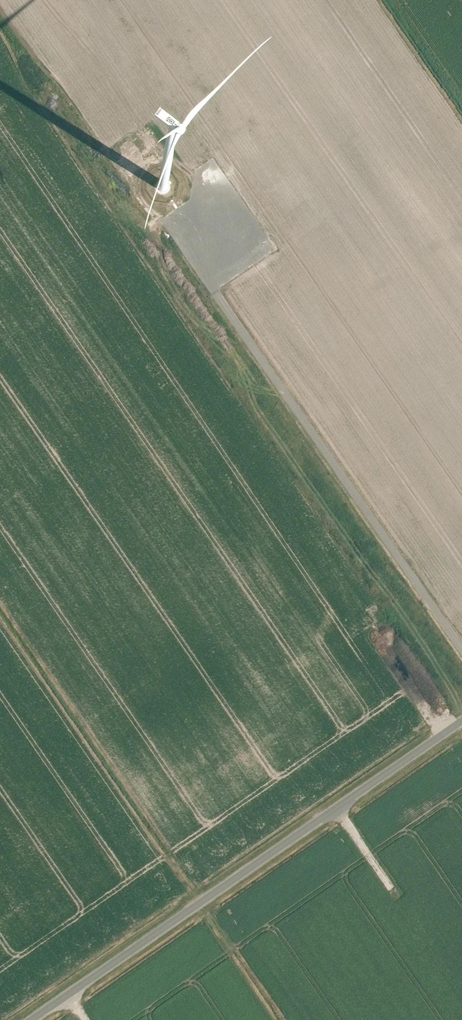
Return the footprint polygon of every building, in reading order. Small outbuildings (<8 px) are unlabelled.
[(158,186),(158,187),(158,188),(158,189),(159,190),(160,191),(161,191),(161,192),(162,192),(163,192),(164,192),(165,191),(166,191),(166,190),(167,189),(167,188),(167,187),(167,186),(167,185),(166,184),(166,183),(165,183),(164,183),(163,182),(162,182),(161,183),(160,183),(159,184),(158,185),(158,186)]
